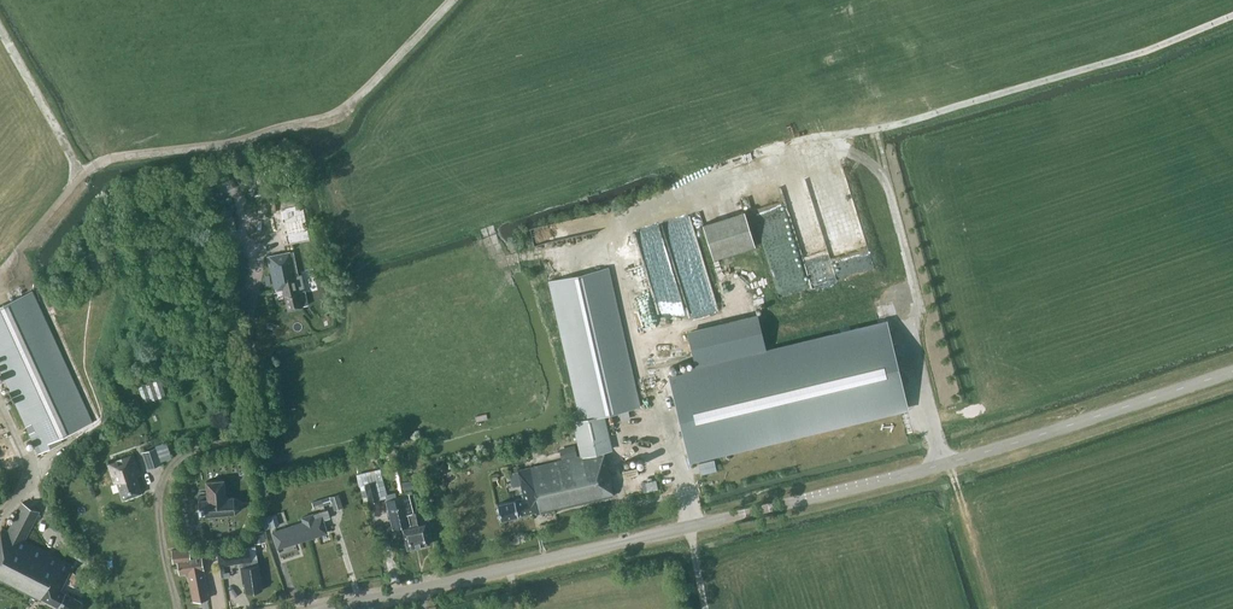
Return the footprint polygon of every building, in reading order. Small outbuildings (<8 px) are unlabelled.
[(271,172),(281,168),(279,163),(269,167),(271,172)] [(282,168),(285,185),(294,183),(290,167),(282,168)] [(531,225),(535,241),(601,226),(598,210),(531,225)] [(703,225),(714,258),(755,245),(744,211),(703,225)] [(657,311),(682,305),(665,230),(640,236),(657,311)] [(297,292),(295,281),(294,275),(296,275),(291,251),(267,256),(274,291),(283,289),(287,311),(301,308),(300,306),(306,305),(303,291),(297,292)] [(536,514),(614,496),(603,452),(611,450),(603,416),(640,407),(607,269),(548,282),(581,420),(574,421),(582,456),(518,471),(525,498),(498,505),(501,519),(535,511),(536,514)] [(62,443),(59,438),(91,423),(31,292),(0,306),(0,368),(39,453),(62,443)] [(690,459),(907,407),(886,323),(669,375),(690,459)] [(719,344),(707,346),(708,353),(720,351),(719,344)] [(161,375),(139,383),(145,400),(167,392),(161,375)] [(561,458),(577,455),(574,445),(559,448),(561,458)] [(147,469),(162,464),(156,447),(141,452),(147,469)] [(142,494),(136,478),(140,476),(133,456),(116,462),(117,463),(108,466),(115,485),(118,484),(124,501),(142,494)] [(703,462),(705,473),(716,470),(714,459),(703,462)] [(443,473),(448,466),(443,462),(438,469),(443,473)] [(381,499),(387,497),(383,478),(376,480),(381,499)] [(368,502),(381,499),(376,480),(363,483),(368,502)] [(404,490),(413,488),(411,480),(402,482),(404,490)] [(226,498),(224,481),(207,483),(209,496),(198,497),(199,506),(200,512),(200,517),(236,513),(241,508),(241,502),(234,497),(226,498)] [(339,490),(331,493),(336,506),(344,503),(339,490)] [(312,502),(314,508),(332,502),(330,496),(312,502)] [(408,515),(413,514),(408,496),(388,500),(395,528),(405,526),(410,524),(408,515)] [(39,511),(22,502),(8,531),(2,528),(0,531),(0,580),(42,601),(43,599),(58,607),(62,608),(78,608),(82,601),(60,590),(73,565),(24,540),(39,511)] [(278,549),(297,543),(296,542),(326,532),(322,519),(329,518),(327,510),(302,518),(303,523),(273,532),(278,549)] [(272,527),(279,525),(275,513),(268,515),(272,527)] [(410,524),(405,526),(406,530),(403,530),(407,550),(430,544),(425,523),(418,524),(416,514),(413,514),(408,515),(410,524)] [(263,530),(252,533),(255,544),(266,541),(263,530)] [(249,546),(243,547),(216,551),(219,566),(242,563),(242,566),(240,567),(242,583),(244,583),(246,592),(263,590),(259,563),(258,563),(257,558),(251,559),(249,546)] [(186,573),(205,570),(202,554),(190,555),(189,547),(171,549),(173,563),(177,562),(179,573),(186,572),(186,573)] [(205,570),(186,573),(186,576),(188,575),(193,601),(209,598),(205,570)] [(80,587),(86,576),(78,572),(72,583),(80,587)]
